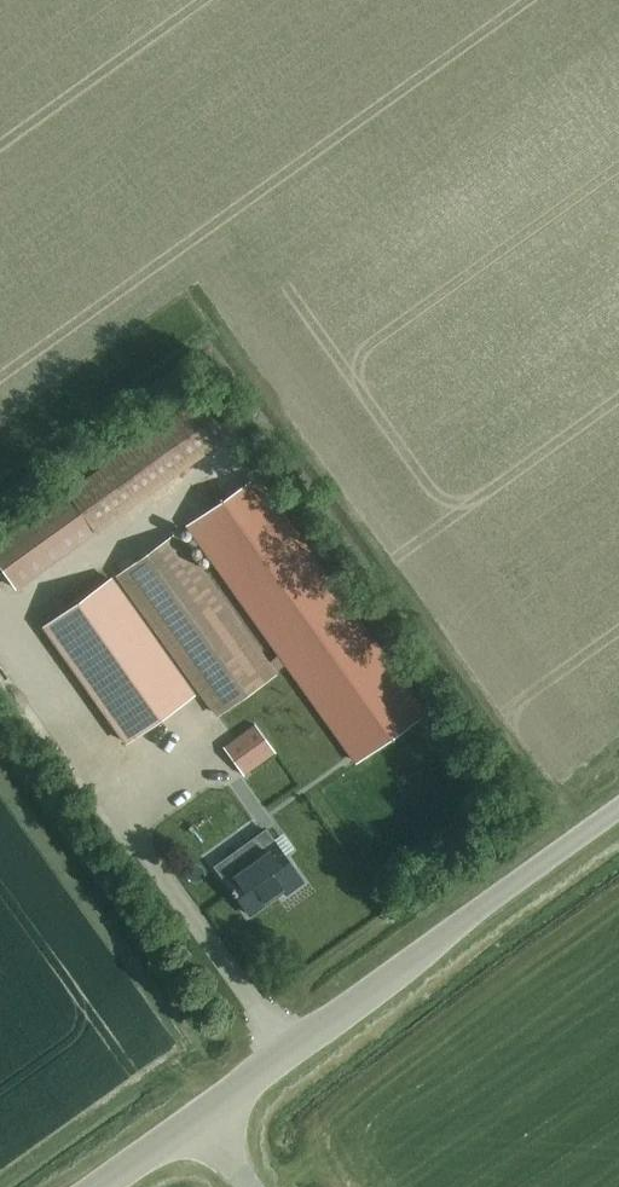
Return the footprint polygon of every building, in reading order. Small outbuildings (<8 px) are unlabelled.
[(226,436),(198,396),(70,488),(98,527),(226,436)] [(187,524),(278,651),(285,661),(356,761),(423,712),(255,476),(187,524)] [(0,538),(0,567),(15,587),(98,527),(70,488),(0,538)] [(285,661),(278,651),(266,663),(173,534),(116,575),(217,713),(273,673),(285,661)] [(125,741),(193,693),(111,578),(43,626),(125,741)] [(223,746),(243,774),(274,751),(254,723),(223,746)] [(302,881),(272,839),(255,851),(248,841),(229,855),(239,869),(224,880),(248,913),(281,889),(285,894),(302,881)]
